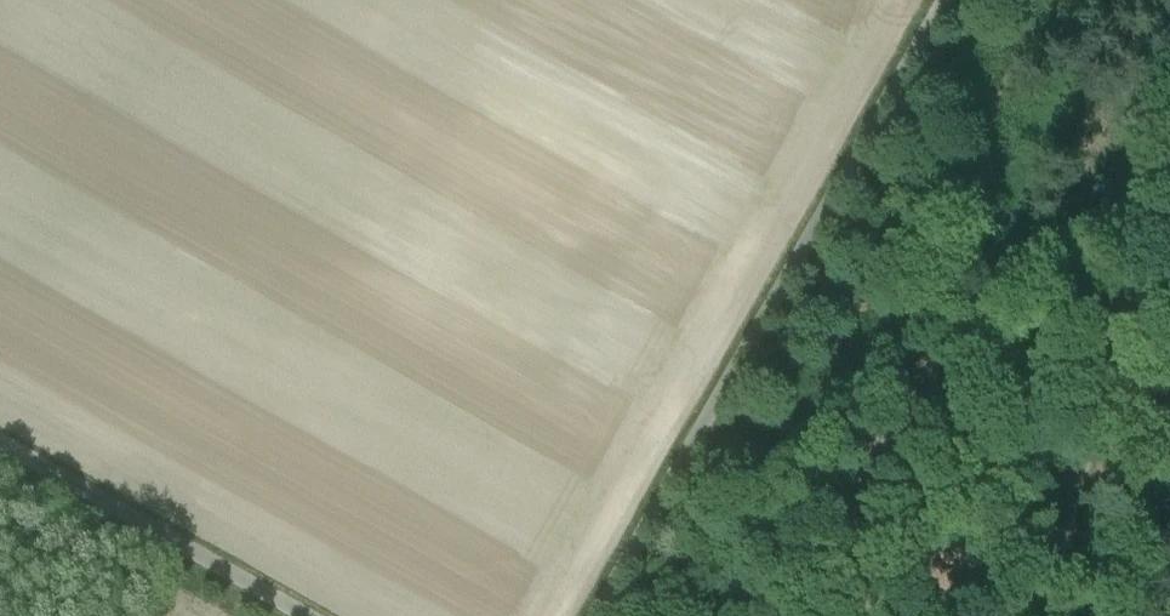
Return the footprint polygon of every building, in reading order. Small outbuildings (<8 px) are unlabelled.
[(54,532),(66,539),(73,526),(61,519),(54,532)]
